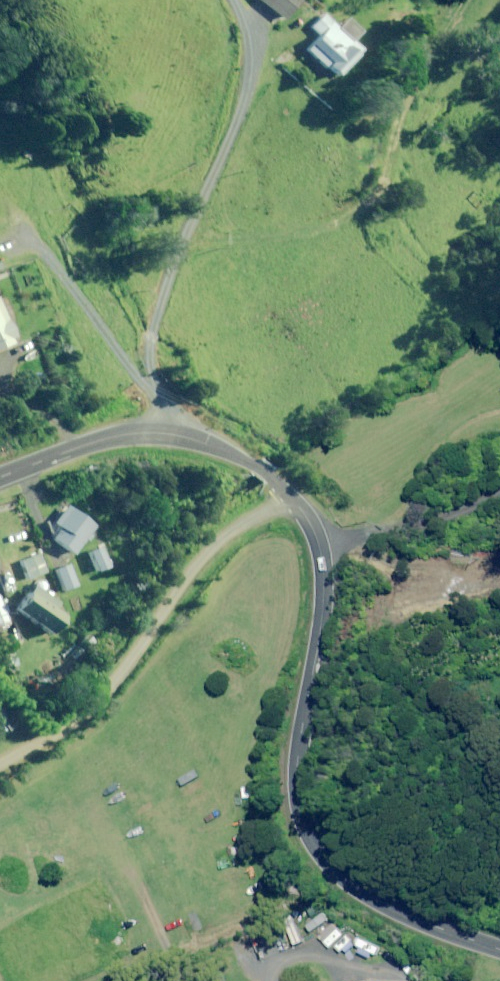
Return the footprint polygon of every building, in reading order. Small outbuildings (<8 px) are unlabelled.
[(284,19),(298,0),(258,0),(284,19)] [(338,28),(322,14),(310,27),(319,35),(306,49),(336,76),(361,49),(352,41),(361,31),(347,18),(338,28)] [(2,294),(0,295),(0,354),(11,349),(16,330),(2,294)] [(94,529),(68,507),(51,527),(57,532),(51,538),(71,556),(94,529)] [(107,567),(99,548),(88,553),(97,572),(107,567)] [(45,572),(37,553),(19,561),(26,579),(45,572)] [(76,586),(68,565),(54,570),(62,591),(76,586)] [(56,602),(32,586),(15,610),(49,634),(61,616),(52,609),(56,602)]
